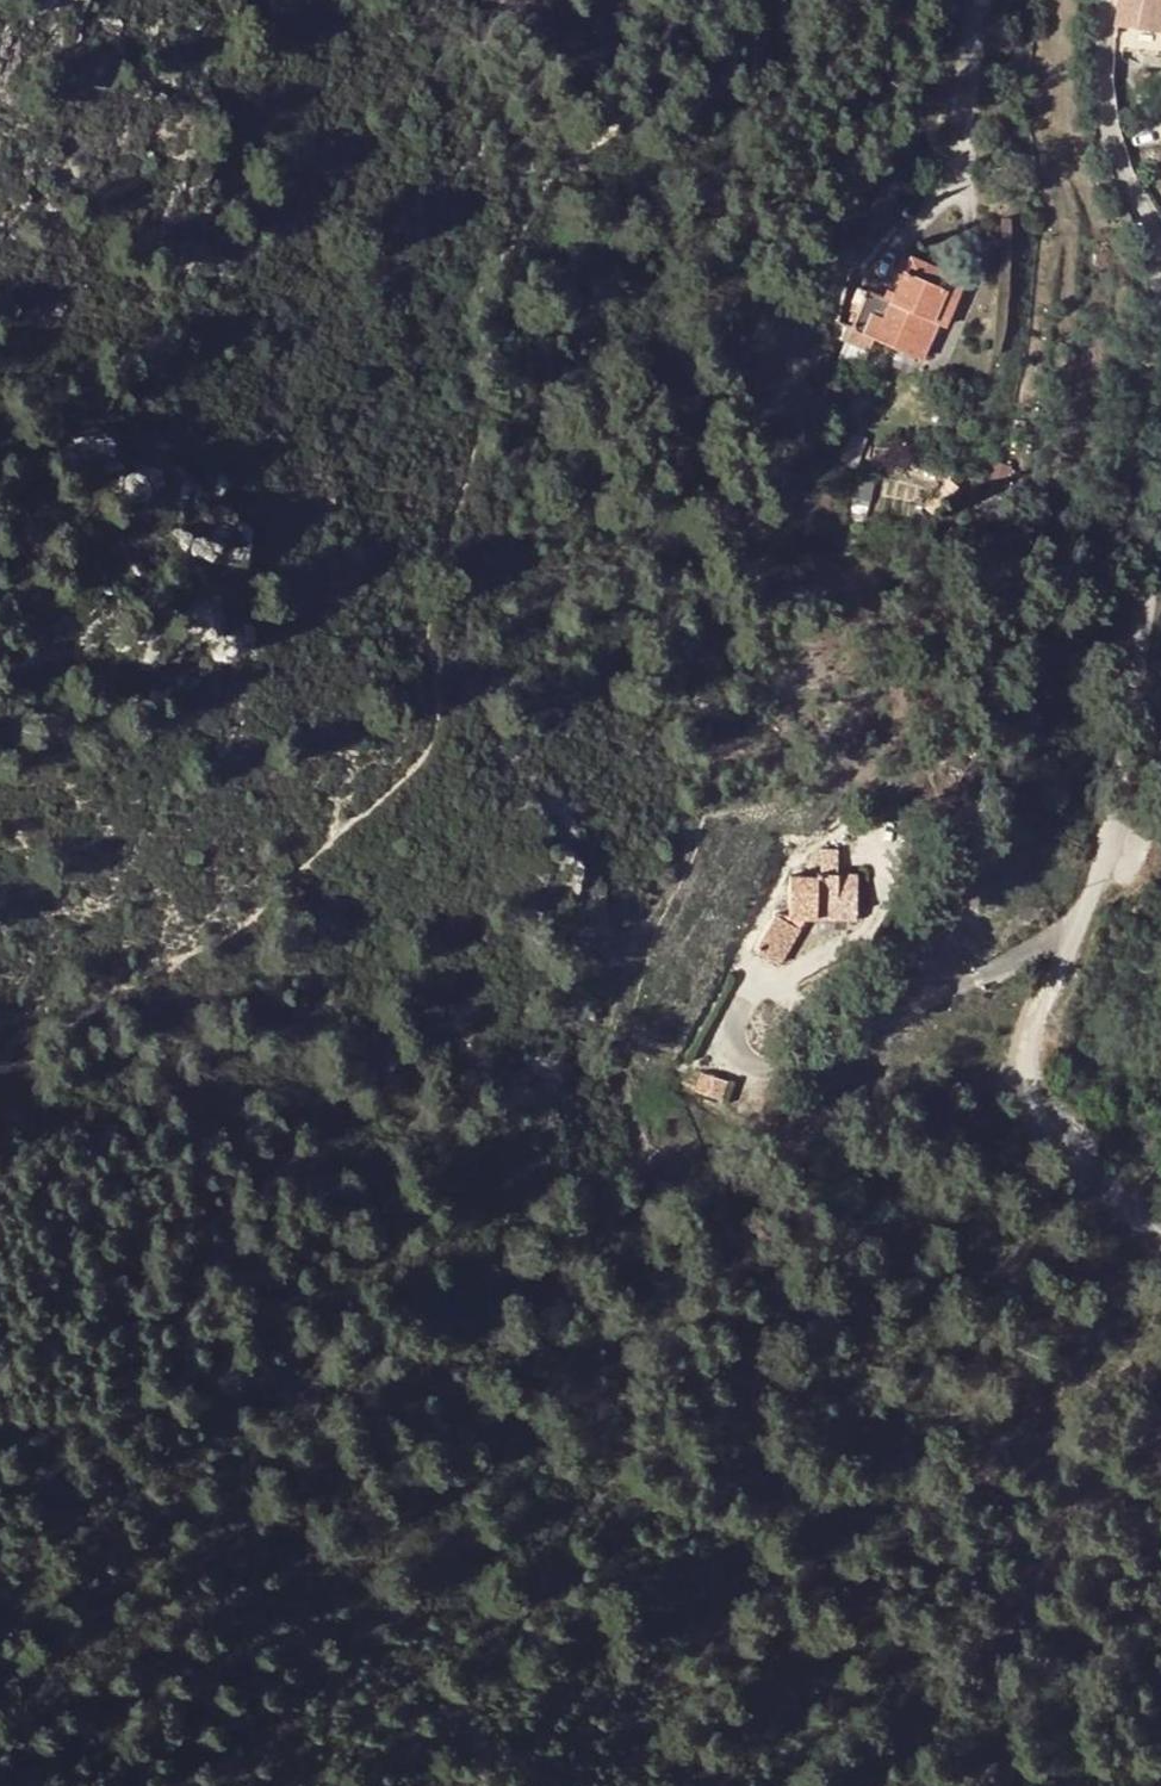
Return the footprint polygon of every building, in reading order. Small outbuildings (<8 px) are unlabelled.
[(1118,27),(1116,48),(1160,53),(1160,0),(1123,0),(1118,27)] [(847,342),(868,348),(870,345),(933,364),(961,272),(904,255),(892,295),(864,287),(847,342)] [(824,848),(825,875),(849,874),(847,847),(824,848)] [(825,875),(792,876),(794,920),(857,917),(855,874),(849,874),(825,875)] [(802,930),(773,914),(753,949),(782,965),(802,930)] [(731,1083),(703,1072),(694,1094),(722,1105),(731,1083)]
